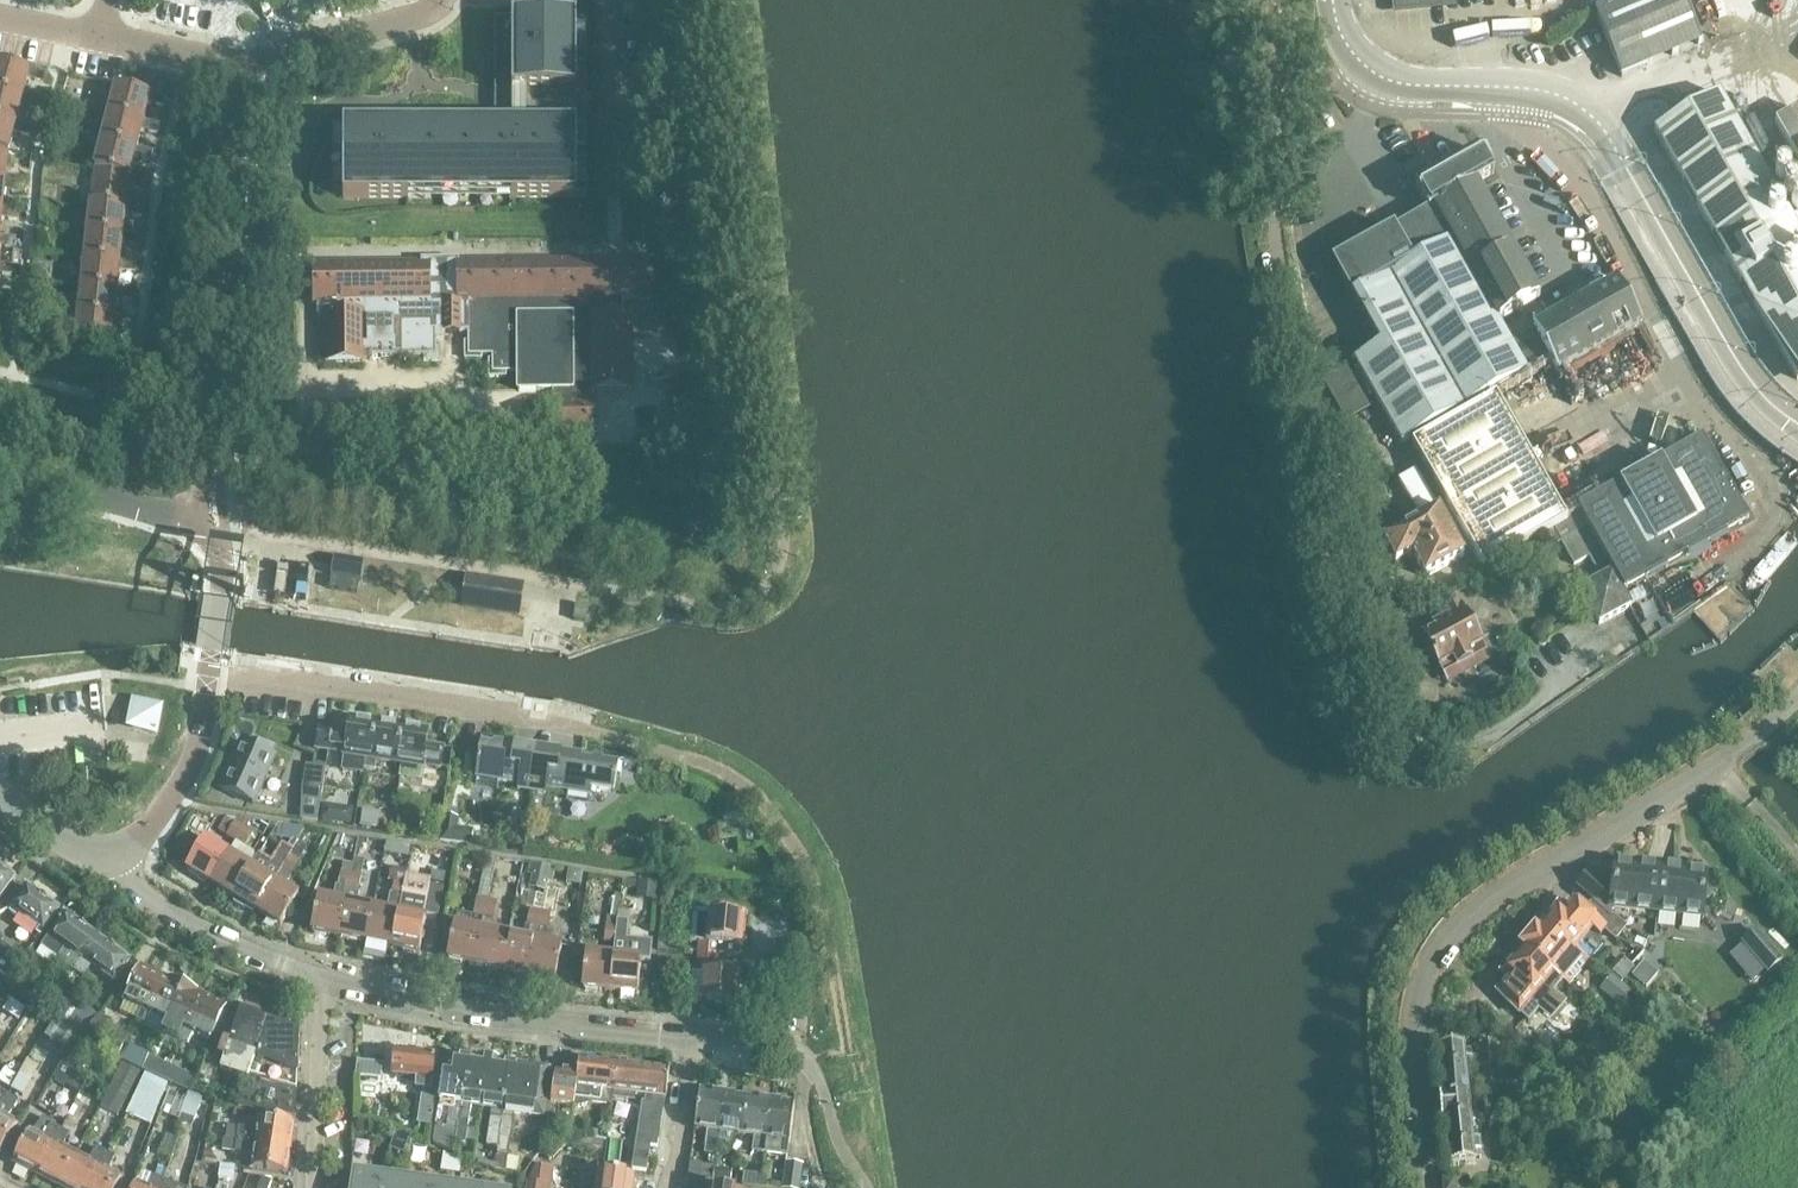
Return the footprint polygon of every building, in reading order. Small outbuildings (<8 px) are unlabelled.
[(1744,0),(1745,0),(1626,0),(1595,13),(1620,75),(1753,20),(1744,0)] [(577,91),(577,54),(577,18),(535,18),(528,18),(512,18),(512,21),(512,55),(512,89),(511,132),(408,132),(408,125),(343,125),(343,132),(343,155),(343,161),(343,168),(343,191),(343,198),(408,198),(408,190),(442,190),(478,190),(511,190),(511,198),(577,198),(577,161),(577,91)] [(28,79),(30,71),(29,71),(0,63),(0,92),(23,98),(23,96),(28,79)] [(44,83),(47,75),(47,73),(30,69),(29,71),(30,71),(28,79),(44,83)] [(144,121),(149,103),(151,95),(150,95),(116,86),(109,114),(143,123),(144,121)] [(21,105),(23,98),(0,92),(0,121),(16,125),(16,123),(21,105)] [(165,108),(168,98),(151,93),(150,95),(151,95),(149,103),(165,108)] [(1727,260),(1797,381),(1797,380),(1797,233),(1719,95),(1654,132),(1727,260)] [(37,110),(40,100),(23,96),(23,98),(21,105),(37,110)] [(137,147),(142,130),(143,123),(109,114),(102,141),(136,150),(137,147)] [(14,132),(16,125),(0,121),(0,150),(8,153),(9,153),(14,132)] [(158,134),(161,125),(144,121),(143,123),(142,130),(158,134)] [(30,136),(33,127),(16,123),(16,125),(14,132),(30,136)] [(1776,141),(1797,185),(1797,130),(1776,141)] [(129,177),(135,157),(136,150),(102,141),(95,168),(129,177)] [(151,161),(154,152),(137,147),(136,150),(135,157),(151,161)] [(8,153),(0,150),(0,182),(5,183),(5,181),(8,153)] [(1493,177),(1479,153),(1415,189),(1427,210),(1332,261),(1378,345),(1352,359),(1398,445),(1527,375),(1497,323),(1539,300),(1475,187),(1493,177)] [(126,206),(129,177),(95,168),(87,167),(86,171),(95,173),(92,204),(126,207),(126,206)] [(22,193),(23,185),(23,183),(5,181),(5,183),(6,183),(5,191),(22,193)] [(123,233),(125,216),(126,207),(92,204),(91,203),(88,232),(123,236),(123,233)] [(142,217),(143,208),(126,206),(126,207),(125,216),(142,217)] [(18,221),(19,212),(20,211),(3,209),(2,211),(1,219),(18,221)] [(120,261),(122,243),(123,236),(88,232),(85,259),(120,263),(120,261)] [(139,245),(140,235),(123,233),(123,236),(122,243),(139,245)] [(16,241),(16,238),(0,236),(0,246),(15,248),(16,241)] [(117,289),(119,271),(120,263),(85,259),(82,287),(117,291),(117,289)] [(474,317),(474,301),(458,301),(458,263),(459,263),(459,260),(421,260),(421,264),(314,265),(314,304),(326,304),(326,323),(320,323),(320,351),(326,351),(327,363),(365,363),(365,358),(424,357),(424,362),(441,362),(441,345),(436,345),(436,333),(469,333),(469,317),(474,317)] [(136,273),(137,263),(120,261),(120,263),(119,271),(136,273)] [(632,390),(632,315),(622,315),(622,300),(652,299),(651,261),(459,263),(458,263),(458,301),(474,301),(474,317),(469,317),(470,343),(465,343),(465,359),(482,359),(482,355),(494,354),(494,361),(489,361),(489,377),(506,377),(506,373),(518,372),(518,391),(554,390),(554,401),(542,401),(542,439),(595,439),(595,401),(593,401),(593,390),(632,390)] [(13,266),(0,264),(0,274),(12,276),(13,266)] [(1617,286),(1532,331),(1557,375),(1640,330),(1617,286)] [(114,316),(116,298),(117,291),(82,287),(78,315),(114,319),(114,316)] [(133,300),(134,290),(117,289),(117,291),(116,298),(133,300)] [(10,293),(0,292),(0,302),(9,303),(10,293)] [(111,347),(113,326),(114,319),(78,315),(75,343),(111,347)] [(130,328),(131,318),(114,316),(114,319),(113,326),(130,328)] [(1482,570),(1566,523),(1495,397),(1411,445),(1482,570)] [(1623,591),(1716,538),(1747,521),(1701,439),(1577,509),(1623,591)] [(1461,557),(1414,473),(1398,482),(1421,523),(1383,543),(1395,566),(1413,556),(1425,577),(1461,557)] [(1591,559),(1602,578),(1612,572),(1580,516),(1535,541),(1543,555),(1560,545),(1574,569),(1591,559)] [(334,557),(331,576),(362,581),(365,562),(334,557)] [(1580,590),(1599,624),(1630,607),(1611,573),(1580,590)] [(519,614),(522,595),(523,587),(467,578),(463,605),(519,614)] [(1458,669),(1473,661),(1469,653),(1482,645),(1456,596),(1441,604),(1447,617),(1432,625),(1436,631),(1423,639),(1439,669),(1453,661),(1458,669)] [(586,622),(588,607),(576,605),(574,620),(586,622)] [(132,701),(131,725),(142,729),(153,733),(155,734),(158,734),(163,703),(132,698),(132,701)] [(365,758),(368,738),(373,739),(376,724),(350,720),(348,733),(320,729),(316,749),(345,753),(345,755),(365,758)] [(402,763),(405,744),(400,743),(402,728),(376,724),(373,739),(368,738),(365,758),(364,769),(375,771),(377,760),(402,763)] [(441,768),(444,748),(426,745),(428,732),(402,728),(400,743),(405,744),(402,763),(423,767),(423,765),(441,768)] [(532,792),(537,756),(525,754),(526,748),(481,741),(475,784),(497,787),(498,781),(519,784),(518,790),(532,792)] [(253,804),(274,756),(243,742),(222,790),(253,804)] [(620,778),(623,763),(602,760),(602,759),(595,758),(550,751),(550,757),(537,756),(532,792),(545,794),(546,789),(567,792),(566,797),(594,802),(596,789),(614,792),(616,778),(620,778)] [(302,819),(323,820),(326,764),(306,762),(302,819)] [(339,821),(341,809),(327,806),(325,819),(339,821)] [(388,828),(390,816),(363,812),(362,825),(388,828)] [(418,832),(420,818),(404,816),(403,830),(418,832)] [(236,841),(244,828),(235,823),(227,836),(236,841)] [(474,841),(474,828),(448,827),(447,840),(474,841)] [(245,846),(253,833),(244,828),(236,841),(245,846)] [(210,883),(228,853),(205,839),(186,869),(210,883)] [(283,869),(290,856),(282,851),(274,864),(282,869),(283,869)] [(234,897),(252,867),(228,853),(210,883),(234,897)] [(299,896),(284,887),(291,875),(299,861),(290,856),(283,869),(282,869),(275,882),(257,911),(280,926),(299,896)] [(348,889),(351,873),(352,863),(342,862),(338,886),(348,889)] [(545,890),(549,867),(530,864),(528,874),(533,875),(531,887),(545,890)] [(1576,886),(1594,901),(1606,912),(1609,908),(1655,913),(1659,869),(1614,864),(1611,890),(1605,889),(1587,874),(1576,886)] [(15,878),(0,867),(0,899),(15,878)] [(257,911),(275,882),(252,867),(234,897),(257,911)] [(404,884),(407,870),(397,868),(391,897),(401,899),(404,884)] [(1706,874),(1659,869),(1655,913),(1702,918),(1706,874)] [(358,891),(361,875),(351,873),(348,889),(358,891)] [(411,901),(414,886),(404,884),(401,899),(411,901)] [(438,916),(443,887),(429,884),(424,913),(438,916)] [(544,943),(547,929),(550,914),(555,915),(560,887),(547,884),(542,912),(540,911),(534,941),(528,975),(555,980),(562,946),(544,943)] [(44,932),(60,910),(26,886),(10,908),(39,929),(36,932),(41,936),(43,932),(44,932)] [(339,937),(346,903),(318,897),(311,931),(339,937)] [(484,916),(487,901),(477,899),(474,914),(484,916)] [(494,918),(497,903),(487,901),(484,916),(494,918)] [(1584,912),(1573,903),(1565,912),(1558,906),(1543,923),(1589,963),(1606,942),(1605,938),(1601,935),(1605,930),(1615,939),(1624,928),(1606,912),(1594,901),(1584,912)] [(365,942),(372,908),(346,903),(339,937),(365,942)] [(392,948),(399,913),(372,908),(365,942),(392,948)] [(528,975),(534,941),(540,911),(530,909),(524,939),(508,935),(501,970),(528,975)] [(81,959),(98,937),(65,913),(49,936),(65,948),(57,959),(73,970),(81,959)] [(419,953),(426,919),(399,913),(392,948),(419,953)] [(736,1004),(739,975),(740,965),(718,963),(718,955),(740,957),(744,919),(709,915),(707,943),(699,942),(697,972),(704,972),(701,1000),(736,1004)] [(615,942),(617,927),(618,918),(608,917),(607,926),(606,926),(605,941),(615,942)] [(1589,963),(1543,923),(1537,931),(1535,929),(1521,946),(1523,948),(1562,980),(1569,986),(1589,963)] [(474,964),(481,930),(454,925),(447,959),(474,964)] [(625,943),(627,928),(617,927),(615,942),(625,943)] [(501,970),(508,935),(481,930),(474,964),(501,970)] [(1756,932),(1743,943),(1768,973),(1781,962),(1756,932)] [(131,961),(98,937),(81,959),(73,970),(83,977),(91,966),(115,983),(131,961)] [(0,940),(0,974),(8,979),(23,957),(26,960),(35,948),(33,946),(24,957),(0,940)] [(800,956),(799,943),(787,943),(787,956),(800,956)] [(1521,990),(1508,1003),(1526,1021),(1540,1007),(1532,999),(1550,979),(1556,985),(1557,986),(1561,981),(1562,980),(1523,948),(1502,973),(1521,990)] [(610,991),(613,957),(585,954),(582,989),(610,991)] [(637,994),(641,959),(613,957),(610,991),(637,994)] [(142,1022),(162,977),(141,968),(124,1002),(142,1010),(137,1020),(142,1022)] [(12,990),(10,989),(12,986),(0,977),(0,1002),(4,997),(8,999),(13,991),(12,990)] [(168,1021),(183,987),(162,977),(142,1022),(147,1024),(147,1023),(163,1031),(168,1021)] [(1602,990),(1622,1007),(1633,994),(1614,977),(1602,990)] [(1557,986),(1556,985),(1548,994),(1562,1006),(1574,992),(1561,981),(1557,986)] [(184,1041),(204,997),(183,987),(168,1021),(184,1029),(179,1039),(184,1041)] [(99,1017),(86,1007),(80,1014),(57,996),(48,1009),(57,1016),(79,1032),(84,1036),(99,1017)] [(211,1041),(226,1007),(204,997),(184,1041),(189,1044),(194,1033),(211,1041)] [(25,1012),(31,1001),(25,998),(19,1009),(25,1012)] [(1508,1003),(1497,1014),(1515,1032),(1526,1021),(1508,1003)] [(224,1062),(241,1012),(226,1007),(211,1041),(204,1055),(224,1062)] [(248,1080),(266,1021),(260,1019),(261,1018),(241,1011),(241,1012),(224,1062),(220,1072),(248,1080)] [(47,1031),(56,1018),(47,1012),(38,1025),(47,1031)] [(78,1092),(101,1050),(78,1034),(79,1032),(57,1016),(56,1018),(47,1031),(45,1035),(70,1049),(53,1079),(78,1092)] [(125,1045),(105,1032),(110,1024),(99,1017),(84,1036),(124,1062),(144,1071),(150,1057),(125,1045)] [(296,1118),(298,1066),(300,1032),(299,1032),(266,1021),(248,1080),(239,1108),(238,1109),(296,1118)] [(1534,1050),(1551,1068),(1563,1057),(1546,1039),(1534,1050)] [(1462,1046),(1438,1048),(1442,1096),(1467,1094),(1465,1071),(1482,1069),(1481,1064),(1498,1063),(1496,1043),(1479,1045),(1480,1047),(1470,1048),(1471,1052),(1463,1052),(1462,1046)] [(431,1126),(435,1090),(432,1090),(436,1053),(396,1050),(393,1076),(416,1078),(415,1089),(423,1089),(419,1124),(431,1126)] [(454,1153),(455,1143),(468,1058),(446,1055),(439,1102),(451,1103),(447,1128),(436,1126),(433,1141),(434,1144),(454,1153)] [(166,1081),(172,1067),(150,1057),(144,1071),(146,1072),(166,1081)] [(482,1108),(489,1061),(468,1058),(455,1143),(466,1144),(471,1106),(482,1108)] [(614,1092),(617,1063),(579,1059),(577,1074),(556,1071),(551,1104),(575,1107),(577,1087),(595,1090),(593,1105),(612,1107),(613,1097),(614,1092)] [(380,1079),(382,1065),(358,1062),(358,1061),(357,1061),(355,1076),(356,1077),(356,1076),(380,1079)] [(498,1146),(510,1064),(489,1061),(482,1108),(492,1109),(487,1145),(498,1146)] [(657,1147),(663,1111),(665,1098),(666,1098),(669,1070),(617,1063),(614,1092),(613,1097),(634,1100),(634,1094),(652,1096),(651,1103),(642,1101),(632,1169),(646,1171),(650,1146),(657,1147)] [(1481,1064),(1482,1069),(1483,1085),(1500,1083),(1498,1063),(1481,1064)] [(507,1157),(513,1113),(543,1117),(550,1070),(510,1064),(498,1146),(496,1156),(499,1156),(497,1171),(501,1172),(502,1163),(501,1163),(502,1156),(507,1157)] [(187,1090),(194,1077),(172,1067),(166,1081),(169,1082),(187,1090)] [(160,1104),(167,1085),(169,1082),(166,1081),(146,1072),(126,1115),(151,1125),(160,1104)] [(20,1095),(29,1083),(21,1077),(12,1090),(20,1095)] [(179,1111),(187,1093),(167,1085),(160,1104),(179,1111)] [(716,1156),(717,1147),(724,1094),(700,1091),(695,1129),(708,1131),(705,1155),(716,1156)] [(4,1117),(16,1099),(7,1093),(0,1105),(0,1152),(17,1126),(4,1117)] [(742,1135),(747,1097),(724,1094),(717,1147),(728,1149),(730,1134),(742,1135)] [(1438,1097),(1440,1108),(1441,1119),(1445,1119),(1449,1167),(1474,1164),(1474,1159),(1481,1159),(1479,1139),(1472,1140),(1467,1094),(1442,1096),(1438,1097)] [(195,1116),(201,1099),(188,1095),(183,1112),(195,1116)] [(763,1154),(770,1101),(747,1097),(742,1135),(754,1137),(752,1152),(763,1154)] [(789,1142),(795,1104),(770,1101),(763,1154),(787,1157),(789,1142)] [(290,1148),(294,1123),(294,1122),(259,1117),(257,1131),(239,1129),(240,1123),(228,1121),(230,1109),(206,1106),(202,1135),(224,1139),(290,1148)] [(72,1126),(79,1113),(71,1109),(64,1122),(72,1126)] [(368,1133),(368,1125),(368,1124),(356,1124),(356,1133),(368,1133)] [(37,1174),(60,1130),(51,1125),(45,1136),(46,1137),(44,1140),(29,1132),(13,1163),(37,1174)] [(60,1186),(75,1156),(61,1148),(62,1145),(63,1145),(69,1134),(60,1130),(37,1174),(60,1186)] [(547,1161),(570,1142),(563,1134),(541,1153),(547,1161)] [(287,1174),(289,1154),(290,1148),(224,1139),(222,1154),(232,1155),(232,1152),(253,1155),(251,1169),(287,1174)] [(592,1149),(593,1141),(575,1139),(574,1148),(592,1149)] [(1527,1145),(1519,1152),(1527,1162),(1535,1156),(1527,1145)] [(105,1153),(96,1148),(91,1159),(92,1160),(90,1163),(75,1156),(60,1186),(64,1187),(88,1187),(105,1153)] [(122,1179),(107,1171),(108,1168),(109,1168),(115,1157),(105,1153),(88,1187),(118,1187),(122,1179)] [(802,1164),(787,1162),(785,1178),(760,1175),(759,1187),(767,1187),(799,1187),(802,1164)] [(712,1180),(714,1169),(715,1169),(715,1167),(708,1166),(709,1166),(690,1163),(688,1177),(712,1180)] [(233,1177),(234,1168),(221,1166),(219,1175),(233,1177)] [(552,1168),(538,1167),(535,1183),(528,1182),(527,1187),(546,1187),(546,1185),(550,1186),(552,1168)] [(730,1183),(732,1171),(715,1169),(714,1169),(712,1180),(730,1183)] [(406,1180),(354,1173),(352,1187),(405,1187),(406,1180)] [(634,1178),(598,1173),(596,1187),(632,1187),(634,1178)] [(759,1187),(760,1175),(744,1173),(742,1185),(759,1187)] [(165,1180),(156,1176),(151,1187),(162,1187),(165,1180)] [(272,1179),(258,1177),(257,1186),(270,1187),(272,1179)] [(459,1187),(406,1180),(405,1187),(459,1187)]
